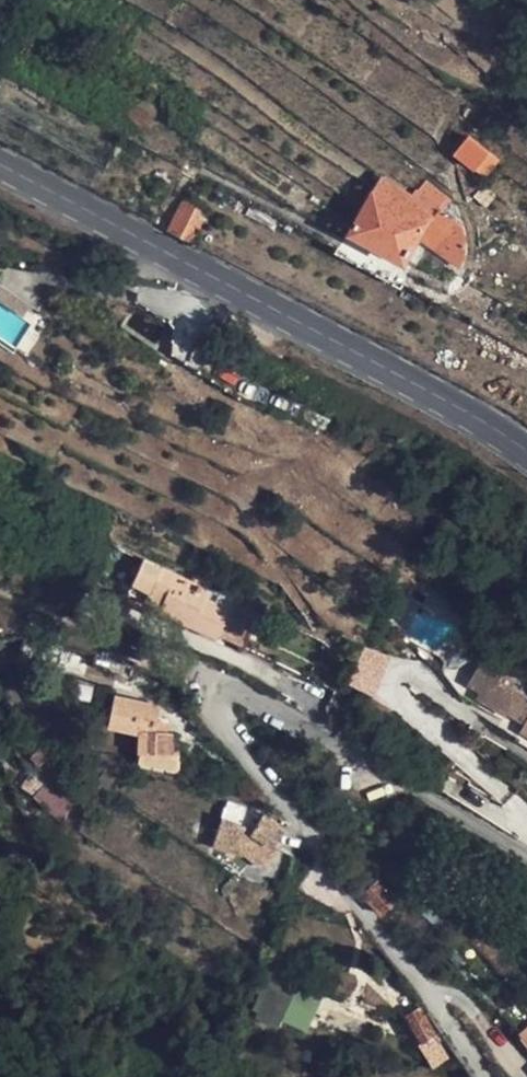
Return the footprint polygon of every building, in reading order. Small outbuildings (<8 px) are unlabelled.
[(488,148),(473,136),(461,151),(476,163),(488,148)] [(416,196),(385,178),(354,234),(407,263),(410,258),(422,264),(434,248),(463,268),(466,263),(468,252),(468,240),(465,226),(441,209),(434,215),(412,202),(416,196)] [(496,200),(483,187),(474,196),(487,209),(496,200)] [(211,212),(184,197),(166,231),(193,246),(211,212)] [(254,610),(160,567),(142,561),(131,583),(162,598),(157,610),(217,637),(218,633),(241,643),(246,633),(243,632),(254,610)] [(33,656),(37,640),(23,637),(20,653),(33,656)] [(347,683),(371,695),(389,658),(366,646),(347,683)] [(488,652),(468,685),(481,692),(478,698),(507,717),(509,715),(525,725),(521,732),(526,735),(526,677),(488,652)] [(161,706),(114,696),(107,728),(139,736),(138,754),(141,754),(138,764),(178,772),(180,755),(173,754),(173,734),(170,734),(155,733),(157,724),(161,706)] [(171,724),(157,724),(155,733),(170,734),(171,724)] [(521,732),(516,740),(526,747),(526,735),(521,732)] [(51,754),(42,746),(30,758),(38,767),(51,754)] [(45,785),(30,771),(18,785),(32,800),(45,785)] [(58,822),(77,801),(51,778),(45,785),(32,800),(58,822)] [(263,815),(227,801),(221,819),(255,829),(263,815)] [(251,836),(257,841),(269,849),(272,851),(274,848),(286,830),(263,815),(255,829),(251,836)] [(245,853),(257,841),(251,836),(255,829),(221,819),(213,844),(238,854),(242,855),(244,854),(245,853)] [(244,854),(242,855),(258,868),(271,866),(279,855),(272,851),(269,849),(257,841),(245,853),(244,854)] [(398,900),(381,881),(363,896),(381,916),(398,900)] [(267,992),(270,986),(272,982),(263,978),(258,988),(267,992)] [(437,1035),(424,1014),(410,1022),(423,1044),(437,1035)]
